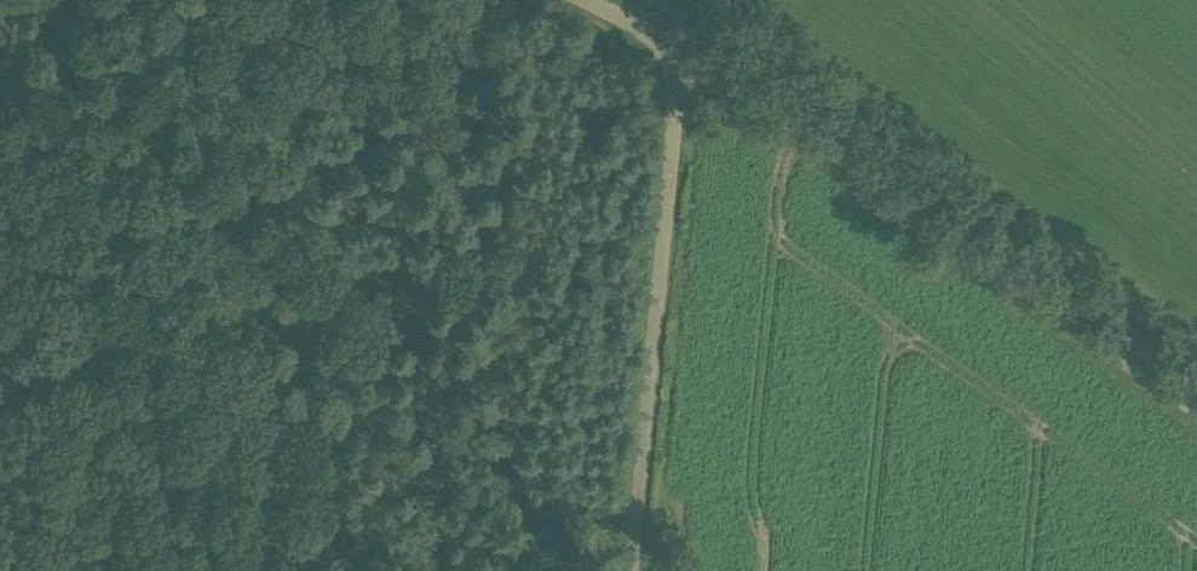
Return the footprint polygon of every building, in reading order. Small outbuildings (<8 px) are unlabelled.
[(682,555),(666,554),(665,565),(681,566),(682,555)]
